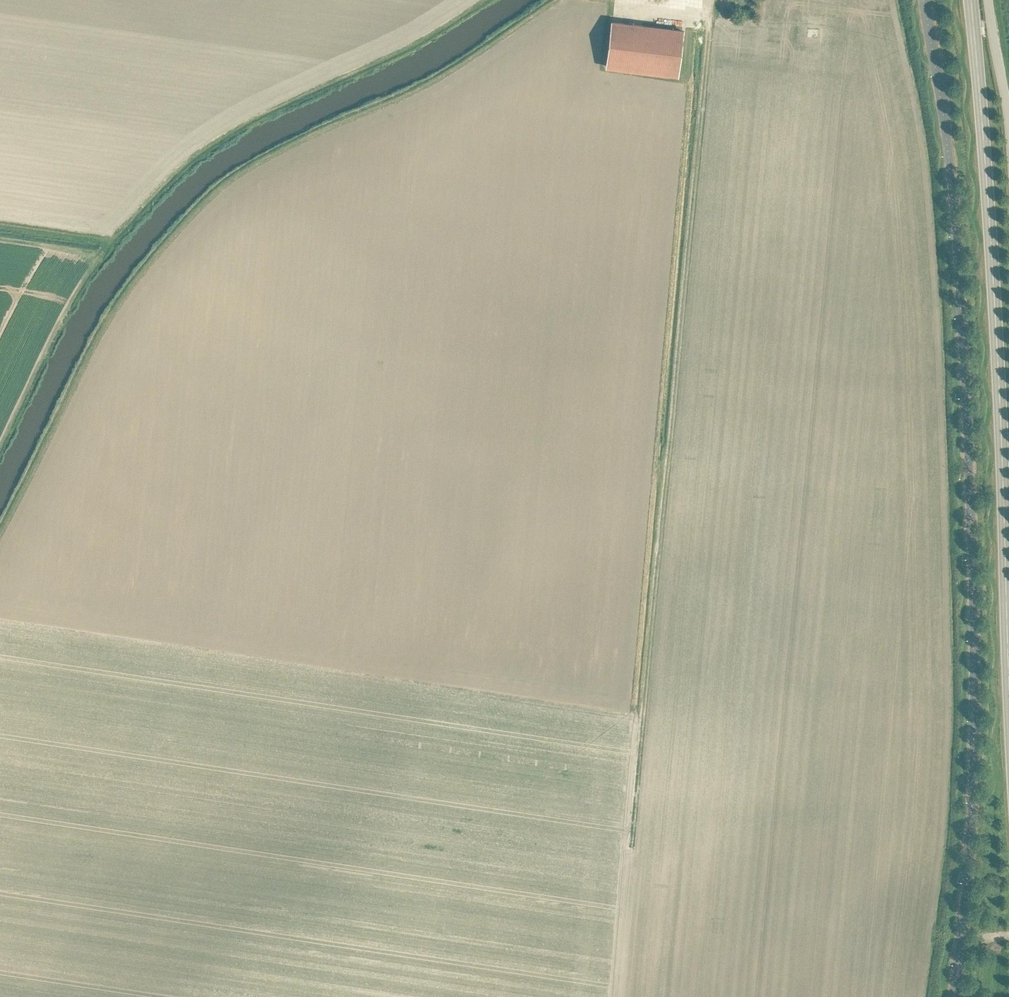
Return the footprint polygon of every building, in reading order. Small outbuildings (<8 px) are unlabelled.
[(682,30),(612,22),(607,66),(677,75),(682,30)]
